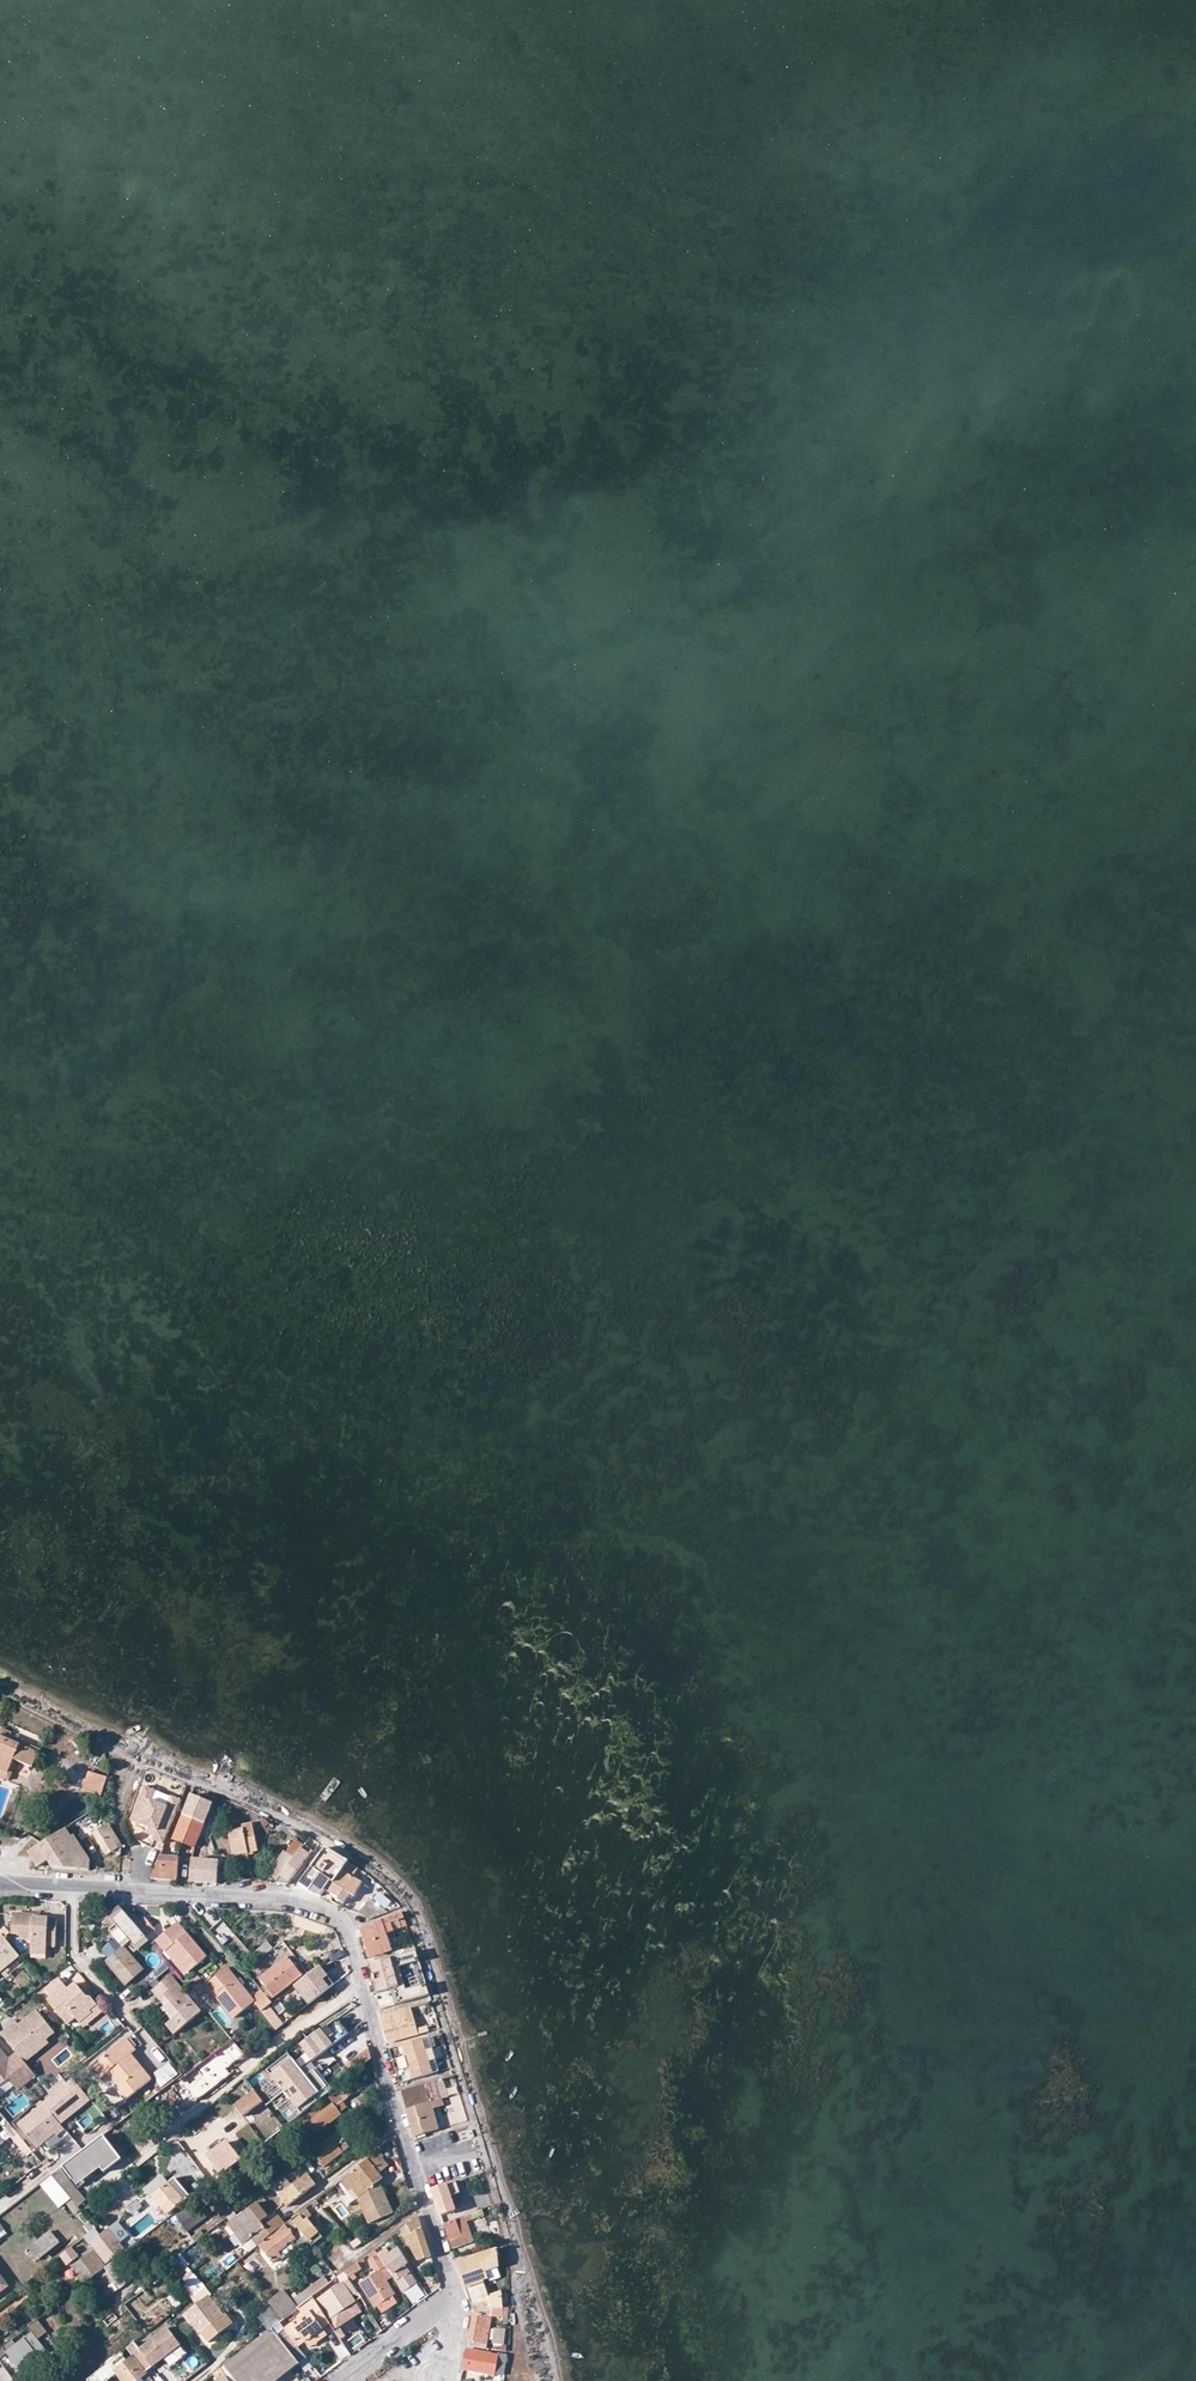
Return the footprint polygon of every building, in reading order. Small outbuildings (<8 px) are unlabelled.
[(6,1740),(0,1753),(0,1779),(5,1779),(13,1760),(18,1762),(32,1767),(38,1754),(6,1740)] [(18,1762),(13,1760),(5,1779),(9,1780),(18,1762)] [(106,1778),(88,1772),(82,1791),(101,1797),(106,1778)] [(181,1798),(172,1794),(167,1805),(151,1798),(155,1788),(145,1784),(132,1817),(149,1825),(158,1828),(156,1832),(154,1837),(164,1841),(176,1812),(181,1798)] [(189,1800),(183,1815),(204,1823),(209,1809),(189,1800)] [(173,1837),(178,1840),(194,1847),(204,1823),(183,1815),(173,1837)] [(228,1831),(233,1856),(247,1853),(257,1851),(252,1823),(242,1825),(242,1829),(228,1831)] [(120,1846),(107,1824),(93,1832),(104,1851),(107,1854),(113,1850),(116,1856),(119,1854),(120,1846)] [(35,1867),(46,1860),(48,1858),(54,1868),(76,1869),(77,1857),(85,1853),(77,1839),(74,1833),(71,1835),(67,1827),(26,1851),(35,1867)] [(303,1844),(293,1837),(284,1851),(294,1857),(303,1844)] [(303,1844),(294,1857),(283,1873),(278,1880),(276,1883),(285,1885),(311,1850),(303,1844)] [(324,1848),(313,1865),(321,1870),(333,1853),(324,1848)] [(272,1866),(283,1873),(294,1857),(284,1851),(272,1866)] [(88,1860),(85,1853),(77,1857),(76,1869),(88,1869),(88,1860)] [(233,1856),(234,1862),(248,1860),(247,1853),(233,1856)] [(343,1868),(347,1862),(333,1853),(321,1870),(320,1872),(318,1875),(307,1891),(307,1892),(321,1896),(326,1890),(341,1869),(343,1868)] [(156,1877),(173,1879),(176,1856),(159,1854),(156,1862),(153,1873),(157,1873),(156,1877)] [(54,1868),(48,1858),(46,1860),(51,1868),(54,1868)] [(191,1858),(190,1880),(217,1883),(218,1860),(199,1859),(191,1858)] [(350,1864),(347,1862),(343,1868),(341,1869),(326,1890),(337,1897),(336,1899),(343,1904),(351,1892),(354,1894),(361,1882),(352,1876),(358,1868),(350,1864)] [(321,1870),(313,1865),(309,1869),(298,1884),(307,1891),(318,1875),(320,1872),(321,1870)] [(278,1880),(283,1873),(272,1866),(268,1872),(278,1880)] [(354,1894),(351,1892),(343,1904),(346,1905),(354,1894)] [(387,1911),(370,1898),(359,1912),(367,1919),(384,1912),(387,1911)] [(196,1912),(209,1926),(218,1918),(206,1903),(196,1912)] [(138,1929),(131,1920),(127,1916),(122,1909),(111,1918),(136,1947),(146,1938),(144,1935),(138,1929)] [(21,1935),(21,1940),(32,1940),(32,1951),(48,1952),(48,1949),(57,1948),(57,1919),(40,1919),(33,1919),(33,1915),(12,1915),(12,1935),(21,1935)] [(144,1935),(153,1927),(144,1916),(138,1922),(135,1917),(131,1920),(138,1929),(144,1935)] [(181,1932),(184,1929),(177,1920),(173,1923),(181,1932)] [(211,1928),(224,1944),(234,1936),(221,1920),(211,1928)] [(359,1927),(361,1934),(369,1958),(390,1950),(381,1920),(359,1927)] [(165,1949),(169,1946),(189,1969),(206,1954),(184,1929),(181,1932),(173,1923),(155,1938),(165,1949)] [(8,1933),(5,1928),(0,1932),(0,1933),(3,1937),(8,1933)] [(19,1957),(3,1937),(0,1940),(0,1972),(19,1957)] [(142,1970),(123,1948),(117,1939),(104,1950),(110,1958),(106,1962),(125,1985),(126,1984),(130,1989),(136,1983),(132,1978),(142,1970)] [(184,1973),(189,1969),(169,1946),(165,1949),(184,1973)] [(429,1993),(425,1983),(405,1989),(398,1965),(418,1959),(415,1949),(371,1962),(377,1993),(390,1988),(394,1987),(398,2002),(429,1993)] [(301,1974),(287,1957),(259,1978),(265,1986),(273,1996),(301,1974)] [(260,1989),(250,1997),(241,1985),(237,1980),(226,1967),(214,1977),(223,1988),(220,1990),(226,1998),(238,2013),(254,2001),(261,2010),(272,2002),(269,1999),(260,1989)] [(332,1984),(318,1967),(293,1986),(307,2004),(332,1984)] [(163,2002),(168,1998),(178,2009),(171,2015),(164,2020),(174,2032),(200,2010),(174,1977),(155,1993),(163,2002)] [(214,1977),(207,1982),(222,2000),(226,1998),(220,1990),(223,1988),(214,1977)] [(91,1998),(88,1999),(82,1992),(75,1983),(68,1988),(60,1978),(46,1990),(52,1997),(48,2000),(68,2024),(77,2018),(81,2023),(93,2014),(92,2012),(99,2007),(91,1998)] [(269,1999),(273,1996),(265,1986),(260,1989),(269,1999)] [(88,1999),(91,1998),(85,1990),(82,1992),(88,1999)] [(168,1998),(163,2002),(167,2007),(166,2009),(171,2015),(178,2009),(168,1998)] [(270,2009),(275,2017),(286,2008),(280,2001),(270,2009)] [(211,2002),(205,2011),(226,2025),(232,2016),(211,2002)] [(381,2014),(388,2042),(426,2030),(425,2026),(416,2027),(411,2006),(381,2014)] [(92,2012),(93,2014),(81,2023),(86,2028),(104,2014),(99,2007),(92,2012)] [(18,2054),(20,2056),(30,2048),(35,2054),(48,2043),(46,2040),(54,2033),(36,2011),(18,2025),(21,2028),(15,2033),(10,2027),(2,2034),(18,2054)] [(319,2054),(347,2034),(336,2019),(320,2030),(319,2029),(299,2044),(310,2060),(319,2054)] [(21,2028),(18,2025),(16,2022),(10,2027),(15,2033),(21,2028)] [(207,2040),(213,2047),(224,2037),(219,2030),(207,2040)] [(424,2049),(430,2048),(428,2037),(422,2038),(424,2049)] [(194,2087),(202,2097),(233,2071),(229,2066),(244,2053),(231,2038),(179,2079),(189,2091),(194,2087)] [(393,2058),(397,2057),(424,2049),(422,2038),(394,2046),(395,2051),(391,2052),(393,2058)] [(98,2080),(110,2071),(113,2074),(112,2081),(117,2088),(115,2091),(123,2101),(149,2080),(129,2054),(133,2051),(124,2039),(88,2069),(98,2080)] [(164,2086),(179,2073),(155,2044),(140,2056),(164,2086)] [(341,2067),(347,2076),(370,2057),(367,2046),(341,2067)] [(35,2054),(30,2048),(20,2056),(25,2063),(35,2054)] [(428,2061),(434,2059),(430,2048),(424,2049),(428,2061)] [(428,2061),(424,2049),(397,2057),(398,2061),(394,2062),(396,2071),(400,2069),(428,2061)] [(5,2064),(1,2059),(4,2056),(0,2050),(0,2087),(10,2079),(18,2090),(35,2076),(25,2063),(20,2056),(18,2054),(9,2061),(5,2064)] [(327,2051),(313,2059),(324,2077),(337,2070),(327,2051)] [(303,2079),(285,2054),(265,2069),(300,2114),(318,2100),(314,2095),(325,2087),(313,2071),(303,2079)] [(432,2072),(437,2070),(434,2059),(428,2061),(432,2072)] [(432,2072),(428,2061),(400,2069),(402,2073),(397,2074),(399,2081),(432,2072)] [(328,2097),(332,2102),(296,2129),(305,2141),(340,2113),(339,2111),(345,2106),(342,2101),(364,2083),(358,2074),(328,2097)] [(446,2097),(442,2078),(434,2081),(438,2099),(439,2098),(446,2097)] [(42,2104),(17,2124),(37,2150),(56,2135),(58,2137),(65,2131),(58,2123),(66,2116),(63,2112),(85,2094),(73,2080),(43,2105),(42,2104)] [(401,2091),(406,2109),(430,2102),(438,2099),(434,2081),(401,2091)] [(197,2101),(202,2097),(194,2087),(189,2091),(197,2101)] [(262,2100),(254,2090),(234,2107),(242,2117),(262,2100)] [(266,2104),(283,2123),(296,2112),(280,2092),(266,2104)] [(438,2099),(430,2102),(406,2109),(413,2135),(438,2128),(432,2108),(441,2105),(439,2098),(438,2099)] [(343,2139),(336,2131),(311,2151),(323,2166),(342,2151),(336,2144),(343,2139)] [(119,2160),(101,2137),(82,2151),(61,2168),(70,2181),(87,2168),(94,2163),(102,2173),(119,2160)] [(336,2144),(342,2151),(348,2146),(343,2139),(336,2144)] [(222,2141),(205,2154),(219,2174),(236,2162),(222,2141)] [(387,2166),(376,2152),(340,2180),(348,2190),(351,2189),(358,2198),(356,2199),(369,2224),(393,2211),(381,2188),(378,2189),(375,2184),(378,2182),(382,2179),(377,2174),(387,2166)] [(316,2184),(306,2172),(291,2183),(286,2176),(295,2169),(292,2166),(278,2177),(286,2188),(278,2194),(288,2206),(316,2184)] [(70,2181),(77,2189),(93,2176),(87,2168),(70,2181)] [(205,2177),(199,2169),(194,2172),(201,2180),(205,2177)] [(51,2176),(39,2185),(59,2211),(71,2202),(51,2176)] [(170,2216),(192,2198),(176,2177),(165,2185),(160,2179),(148,2188),(170,2216)] [(199,2193),(210,2184),(205,2177),(201,2180),(193,2186),(199,2193)] [(358,2198),(351,2189),(348,2190),(340,2180),(334,2185),(349,2204),(356,2199),(358,2198)] [(473,2204),(468,2189),(458,2192),(455,2181),(431,2188),(440,2214),(473,2204)] [(89,2202),(82,2193),(71,2202),(78,2210),(89,2202)] [(267,2215),(256,2202),(231,2221),(236,2229),(233,2231),(241,2243),(249,2237),(257,2246),(259,2244),(285,2224),(277,2215),(269,2221),(264,2225),(261,2220),(266,2217),(267,2215)] [(176,2218),(188,2232),(201,2221),(190,2207),(176,2218)] [(482,2208),(443,2222),(452,2248),(472,2241),(466,2221),(484,2214),(482,2208)] [(308,2240),(312,2245),(321,2237),(307,2218),(309,2216),(304,2209),(298,2213),(299,2216),(293,2220),(308,2240)] [(423,2245),(421,2240),(424,2239),(421,2226),(417,2216),(415,2217),(399,2229),(418,2263),(430,2259),(426,2245),(423,2245)] [(286,2256),(281,2250),(294,2240),(299,2246),(308,2240),(293,2220),(291,2219),(285,2224),(259,2244),(273,2262),(280,2257),(282,2259),(286,2256)] [(231,2221),(228,2224),(233,2231),(236,2229),(231,2221)] [(117,2223),(109,2230),(119,2242),(126,2236),(117,2223)] [(94,2227),(83,2235),(87,2241),(98,2233),(94,2227)] [(109,2230),(92,2243),(106,2262),(123,2248),(119,2242),(109,2230)] [(59,2243),(50,2231),(27,2249),(36,2261),(59,2243)] [(83,2238),(72,2245),(78,2254),(89,2247),(83,2238)] [(196,2243),(182,2251),(188,2260),(201,2252),(196,2243)] [(58,2255),(65,2265),(78,2255),(71,2246),(58,2255)] [(387,2270),(389,2269),(402,2289),(414,2281),(403,2264),(402,2261),(397,2263),(391,2253),(387,2247),(379,2253),(376,2247),(374,2249),(382,2262),(387,2270)] [(91,2248),(80,2257),(94,2276),(105,2268),(106,2266),(91,2248)] [(484,2281),(488,2279),(486,2270),(497,2267),(498,2265),(496,2248),(456,2261),(464,2287),(484,2281)] [(385,2281),(391,2277),(387,2270),(382,2262),(374,2249),(366,2255),(369,2259),(367,2261),(374,2272),(358,2283),(374,2308),(376,2306),(392,2296),(394,2294),(385,2281)] [(403,2264),(406,2262),(399,2249),(391,2253),(397,2263),(402,2261),(403,2264)] [(191,2298),(204,2287),(178,2256),(168,2264),(187,2284),(182,2288),(191,2298)] [(87,2281),(94,2276),(80,2257),(73,2263),(87,2281)] [(106,2266),(105,2268),(125,2298),(134,2291),(114,2260),(106,2266)] [(356,2262),(344,2272),(347,2278),(361,2269),(356,2262)] [(45,2270),(41,2265),(33,2269),(37,2275),(45,2270)] [(490,2281),(501,2278),(497,2267),(486,2270),(488,2279),(490,2281)] [(323,2276),(292,2300),(284,2289),(268,2301),(282,2319),(297,2308),(313,2296),(329,2284),(323,2276)] [(359,2297),(348,2279),(316,2301),(327,2319),(330,2317),(359,2297)] [(488,2296),(484,2281),(464,2287),(470,2303),(488,2296)] [(227,2312),(222,2316),(208,2299),(211,2296),(204,2287),(191,2298),(195,2304),(184,2312),(208,2342),(234,2321),(227,2312)] [(488,2296),(491,2302),(503,2299),(501,2293),(488,2296)] [(148,2305),(142,2294),(126,2302),(132,2313),(148,2305)] [(297,2308),(302,2314),(283,2328),(297,2347),(304,2341),(321,2327),(329,2322),(327,2319),(316,2301),(313,2296),(297,2308)] [(392,2296),(376,2306),(380,2312),(396,2302),(392,2296)] [(473,2312),(484,2310),(493,2308),(505,2307),(503,2299),(491,2302),(488,2296),(470,2303),(473,2312)] [(364,2304),(359,2297),(330,2317),(334,2324),(364,2304)] [(269,2306),(256,2317),(265,2327),(278,2316),(269,2306)] [(505,2307),(493,2308),(484,2310),(483,2313),(473,2312),(467,2339),(470,2340),(469,2345),(486,2347),(492,2314),(503,2317),(505,2307)] [(46,2359),(42,2353),(54,2343),(45,2332),(55,2324),(46,2313),(2,2347),(6,2353),(25,2376),(46,2359)] [(327,2335),(321,2327),(304,2341),(310,2349),(327,2335)] [(491,2345),(504,2347),(507,2329),(494,2327),(491,2345)] [(271,2328),(220,2367),(226,2377),(229,2380),(275,2380),(298,2363),(289,2352),(297,2347),(283,2328),(276,2334),(271,2328)] [(179,2345),(166,2329),(138,2351),(151,2367),(179,2345)] [(464,2349),(461,2368),(485,2373),(494,2375),(496,2363),(497,2356),(477,2351),(464,2349)] [(121,2380),(137,2380),(142,2377),(145,2380),(148,2380),(150,2380),(133,2357),(114,2372),(121,2380)] [(49,2362),(46,2359),(25,2376),(27,2378),(49,2362)] [(103,2367),(87,2380),(88,2380),(113,2380),(103,2367)]
